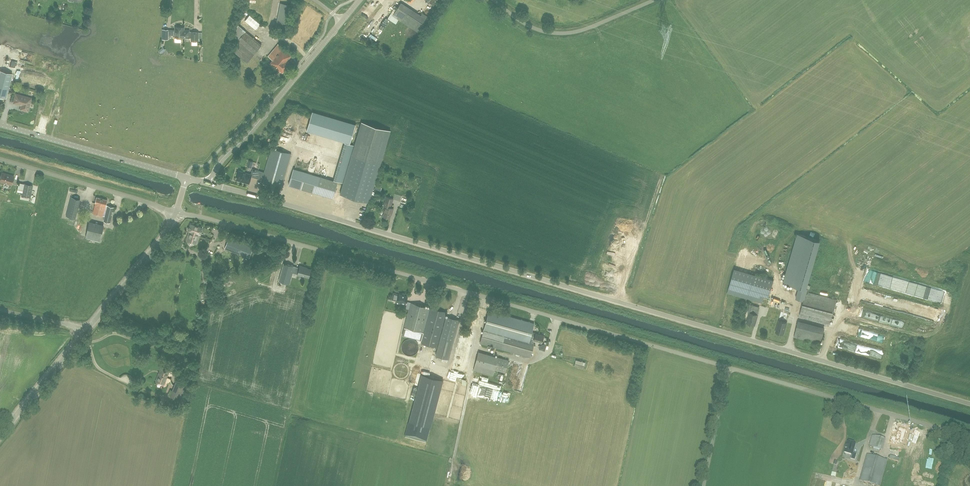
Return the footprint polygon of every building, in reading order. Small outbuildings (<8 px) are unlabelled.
[(401,3),(393,15),(401,21),(409,8),(401,3)] [(286,24),(286,23),(289,24),(290,19),(287,19),(290,5),(284,4),(280,22),(286,24)] [(314,19),(318,10),(312,6),(310,9),(308,8),(309,5),(307,4),(304,9),(306,9),(304,13),(314,19)] [(374,46),(389,21),(377,14),(372,11),(357,37),(374,46)] [(173,30),(173,35),(175,35),(175,38),(175,42),(181,42),(181,38),(184,38),(189,38),(189,32),(189,30),(184,30),(184,27),(175,27),(175,30),(173,30)] [(189,32),(189,38),(192,38),(192,41),(192,45),(197,45),(197,41),(198,41),(198,38),(198,32),(192,32),(189,32)] [(231,48),(246,61),(247,62),(260,46),(245,33),(231,48)] [(270,54),(275,57),(273,60),(270,63),(280,72),(281,71),(282,72),(290,63),(287,61),(291,55),(283,48),(278,44),(270,54)] [(6,98),(12,73),(2,70),(0,77),(0,96),(6,98)] [(27,97),(16,94),(14,103),(22,105),(21,109),(28,111),(30,100),(26,99),(27,97)] [(351,140),(355,121),(311,112),(307,131),(351,140)] [(355,145),(352,155),(343,183),(340,194),(369,202),(380,164),(391,130),(361,122),(355,145)] [(345,142),(333,180),(343,183),(352,155),(355,145),(345,142)] [(262,180),(282,185),(291,154),(271,148),(264,172),(253,169),(251,174),(239,171),(237,179),(249,183),(251,176),(262,180)] [(333,198),(337,182),(293,169),(289,184),(333,198)] [(15,177),(2,174),(0,182),(0,183),(13,186),(15,177)] [(33,185),(23,183),(21,195),(30,197),(33,185)] [(103,216),(103,215),(105,216),(104,221),(110,223),(114,207),(106,205),(107,200),(97,197),(95,203),(93,213),(103,216)] [(386,197),(385,203),(384,206),(385,206),(384,212),(383,216),(390,218),(391,214),(392,214),(393,208),(391,208),(393,199),(386,197)] [(197,243),(199,233),(200,234),(202,228),(191,224),(188,230),(190,231),(187,240),(197,243)] [(87,240),(102,240),(102,225),(87,225),(87,240)] [(821,240),(797,233),(783,282),(800,287),(796,298),(803,300),(821,240)] [(229,238),(225,248),(228,249),(249,258),(253,248),(232,240),(229,238)] [(309,277),(311,269),(305,267),(300,265),(299,268),(293,266),(294,265),(284,263),(279,281),(289,283),(292,272),(298,274),(297,274),(309,277)] [(744,298),(763,302),(765,294),(768,294),(771,283),(753,279),(752,282),(750,281),(749,286),(745,285),(743,294),(745,294),(744,298)] [(800,316),(830,324),(836,299),(810,292),(809,298),(805,298),(805,300),(804,300),(800,316)] [(405,306),(405,303),(406,303),(407,296),(399,294),(393,293),(392,299),(397,301),(401,302),(400,304),(400,305),(401,307),(403,307),(405,306)] [(445,316),(446,314),(446,312),(431,308),(426,306),(411,302),(411,304),(409,309),(404,328),(402,335),(422,341),(421,343),(437,347),(437,346),(445,316)] [(747,323),(755,325),(758,315),(757,315),(759,310),(749,308),(748,312),(750,313),(747,323)] [(528,321),(489,311),(480,343),(530,357),(534,343),(533,343),(534,340),(538,341),(542,342),(544,335),(536,333),(536,334),(532,333),(534,323),(528,321)] [(446,316),(436,356),(449,359),(459,320),(446,316)] [(787,322),(779,320),(776,332),(783,334),(787,322)] [(821,344),(824,330),(798,323),(794,337),(821,344)] [(462,331),(460,340),(471,343),(474,334),(462,331)] [(407,355),(410,356),(413,355),(415,354),(417,352),(418,350),(419,347),(418,345),(417,342),(415,340),(413,339),(410,339),(408,339),(405,340),(403,342),(402,345),(402,347),(402,350),(403,352),(405,354),(407,355)] [(475,364),(495,370),(506,373),(509,360),(498,357),(478,352),(475,364)] [(156,381),(164,384),(170,371),(161,368),(156,381)] [(405,437),(426,443),(443,380),(422,374),(405,437)] [(172,397),(180,400),(187,383),(179,380),(177,379),(171,396),(172,397)] [(892,435),(890,442),(899,444),(900,441),(903,442),(907,429),(899,427),(896,436),(892,435)] [(850,459),(855,460),(857,453),(853,452),(855,444),(848,441),(844,452),(852,455),(850,459)] [(859,480),(880,485),(887,460),(867,454),(859,480)]
